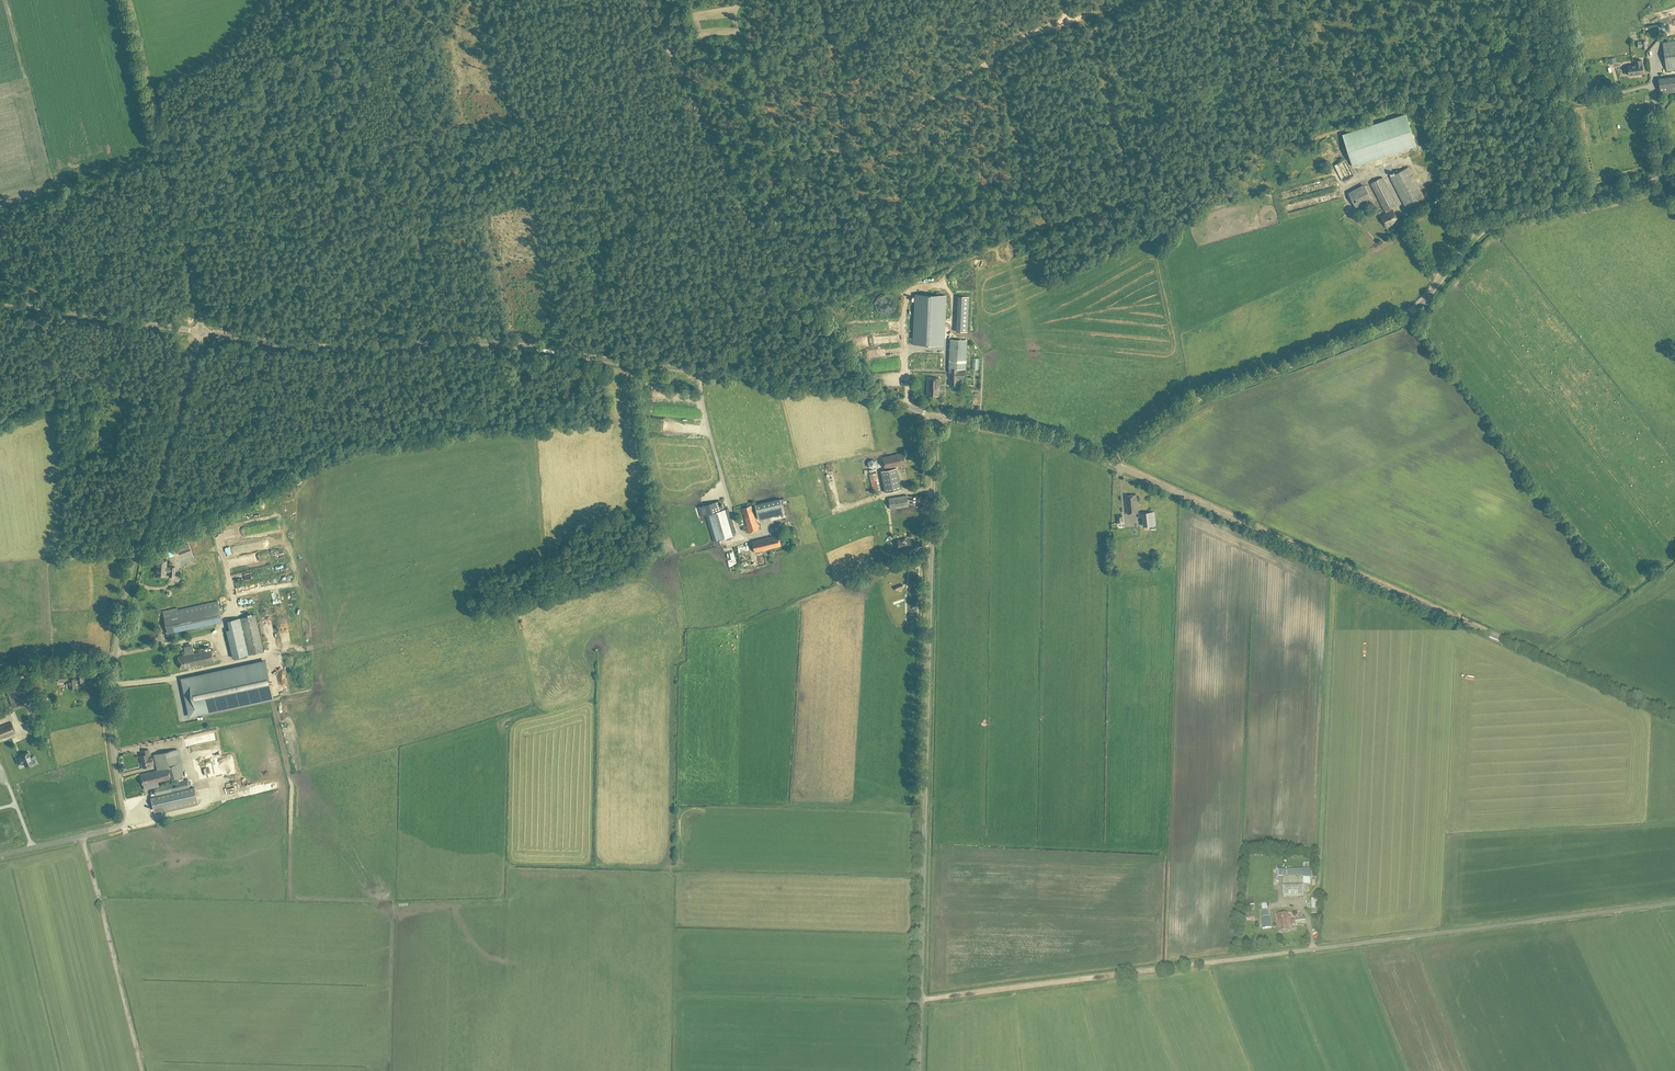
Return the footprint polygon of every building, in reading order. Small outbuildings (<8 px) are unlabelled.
[(1674,40),(1663,42),(1666,70),(1674,69),(1674,40)] [(1634,64),(1627,65),(1628,68),(1624,69),(1625,75),(1628,74),(1629,76),(1644,74),(1642,59),(1634,60),(1634,64)] [(1661,94),(1672,93),(1670,77),(1659,79),(1661,94)] [(1406,113),(1343,134),(1353,166),(1417,146),(1406,113)] [(1335,144),(1323,149),(1325,154),(1337,149),(1335,144)] [(1384,160),(1387,159),(1387,157),(1376,160),(1378,167),(1385,165),(1384,160)] [(1353,175),(1345,159),(1333,165),(1342,181),(1353,175)] [(1408,167),(1389,177),(1406,209),(1424,199),(1408,167)] [(1396,204),(1381,177),(1370,183),(1384,210),(1385,210),(1386,212),(1380,215),(1386,227),(1398,221),(1392,209),(1391,210),(1390,207),(1396,204)] [(1357,211),(1373,203),(1363,184),(1348,192),(1357,211)] [(913,344),(923,344),(943,345),(945,295),(916,294),(915,312),(913,344)] [(800,311),(794,304),(789,308),(795,315),(800,311)] [(959,370),(959,369),(966,369),(967,340),(951,339),(949,362),(949,384),(959,384),(959,379),(964,379),(964,370),(959,370)] [(927,355),(910,355),(911,373),(944,372),(943,346),(927,347),(927,355)] [(939,396),(940,378),(926,378),(926,396),(935,396),(939,396)] [(904,453),(882,457),(884,468),(906,464),(904,453)] [(869,467),(873,468),(877,465),(876,461),(871,459),(868,462),(869,467)] [(881,471),(885,492),(901,489),(896,468),(881,471)] [(869,474),(873,491),(880,489),(877,472),(869,474)] [(833,487),(832,481),(830,481),(831,495),(839,494),(838,487),(833,487)] [(734,535),(727,509),(721,491),(700,498),(713,541),(734,535)] [(888,498),(889,509),(908,506),(906,495),(888,498)] [(1125,496),(1126,513),(1137,512),(1136,500),(1138,500),(1137,497),(1136,497),(1136,495),(1125,496)] [(782,514),(779,498),(755,504),(758,519),(782,514)] [(753,514),(751,506),(741,509),(743,515),(748,532),(758,529),(754,514),(753,514)] [(1153,512),(1142,513),(1138,513),(1139,518),(1143,518),(1144,526),(1155,525),(1153,512)] [(226,539),(240,536),(239,529),(225,531),(226,539)] [(754,552),(780,546),(777,534),(751,540),(754,552)] [(186,538),(170,544),(175,555),(190,549),(186,538)] [(901,560),(901,555),(903,555),(903,547),(910,547),(909,539),(897,539),(898,548),(895,548),(895,555),(896,560),(901,560)] [(166,561),(157,560),(156,575),(165,576),(165,571),(170,572),(169,576),(174,577),(175,566),(170,566),(170,567),(166,567),(166,561)] [(170,609),(170,611),(164,612),(168,633),(222,621),(218,601),(178,609),(178,607),(170,609)] [(281,609),(273,610),(275,623),(274,623),(275,628),(283,627),(281,609)] [(227,630),(233,657),(249,654),(263,650),(255,614),(228,620),(230,629),(227,630)] [(193,630),(200,629),(199,627),(186,629),(188,638),(192,637),(192,634),(194,634),(193,630)] [(182,652),(183,655),(178,656),(181,669),(214,661),(211,649),(198,652),(196,646),(192,647),(192,645),(184,647),(185,651),(182,652)] [(272,697),(265,662),(183,680),(191,714),(272,697)] [(286,691),(291,690),(285,668),(275,670),(279,691),(285,689),(286,691)] [(76,681),(85,680),(84,670),(75,671),(75,673),(71,674),(71,676),(72,678),(75,678),(76,681)] [(31,673),(33,678),(27,681),(32,692),(38,689),(41,699),(46,697),(43,688),(44,688),(37,671),(31,673)] [(48,672),(41,674),(43,681),(51,679),(48,672)] [(71,676),(68,677),(68,672),(58,673),(59,681),(68,681),(69,687),(73,687),(73,688),(76,688),(76,687),(77,687),(76,681),(75,678),(72,678),(71,676)] [(3,682),(13,708),(24,704),(14,678),(3,682)] [(32,702),(38,700),(35,691),(29,693),(32,702)] [(10,717),(8,711),(0,715),(0,721),(10,717)] [(2,741),(1,738),(16,733),(12,722),(0,727),(0,741),(2,741)] [(0,742),(0,751),(8,749),(6,740),(0,742)] [(143,785),(157,782),(183,776),(177,749),(154,754),(158,770),(140,774),(143,785)] [(149,749),(142,751),(143,755),(141,755),(142,762),(143,762),(144,767),(151,766),(151,764),(154,764),(152,756),(149,757),(149,753),(150,753),(149,749)] [(24,762),(25,766),(33,763),(28,752),(21,755),(21,756),(16,758),(19,764),(24,762)] [(216,786),(234,782),(233,775),(215,779),(216,786)] [(187,779),(158,786),(154,787),(156,796),(189,788),(187,779)] [(189,788),(156,796),(151,797),(155,814),(198,804),(194,787),(189,788)] [(1302,895),(1302,876),(1282,876),(1283,896),(1302,895)] [(1269,916),(1268,910),(1262,911),(1263,917),(1260,917),(1262,928),(1270,927),(1269,916)] [(1288,925),(1291,925),(1294,925),(1294,924),(1300,924),(1300,921),(1294,921),(1294,920),(1291,920),(1291,916),(1287,916),(1287,913),(1276,914),(1277,924),(1278,924),(1279,932),(1288,930),(1288,925)]
